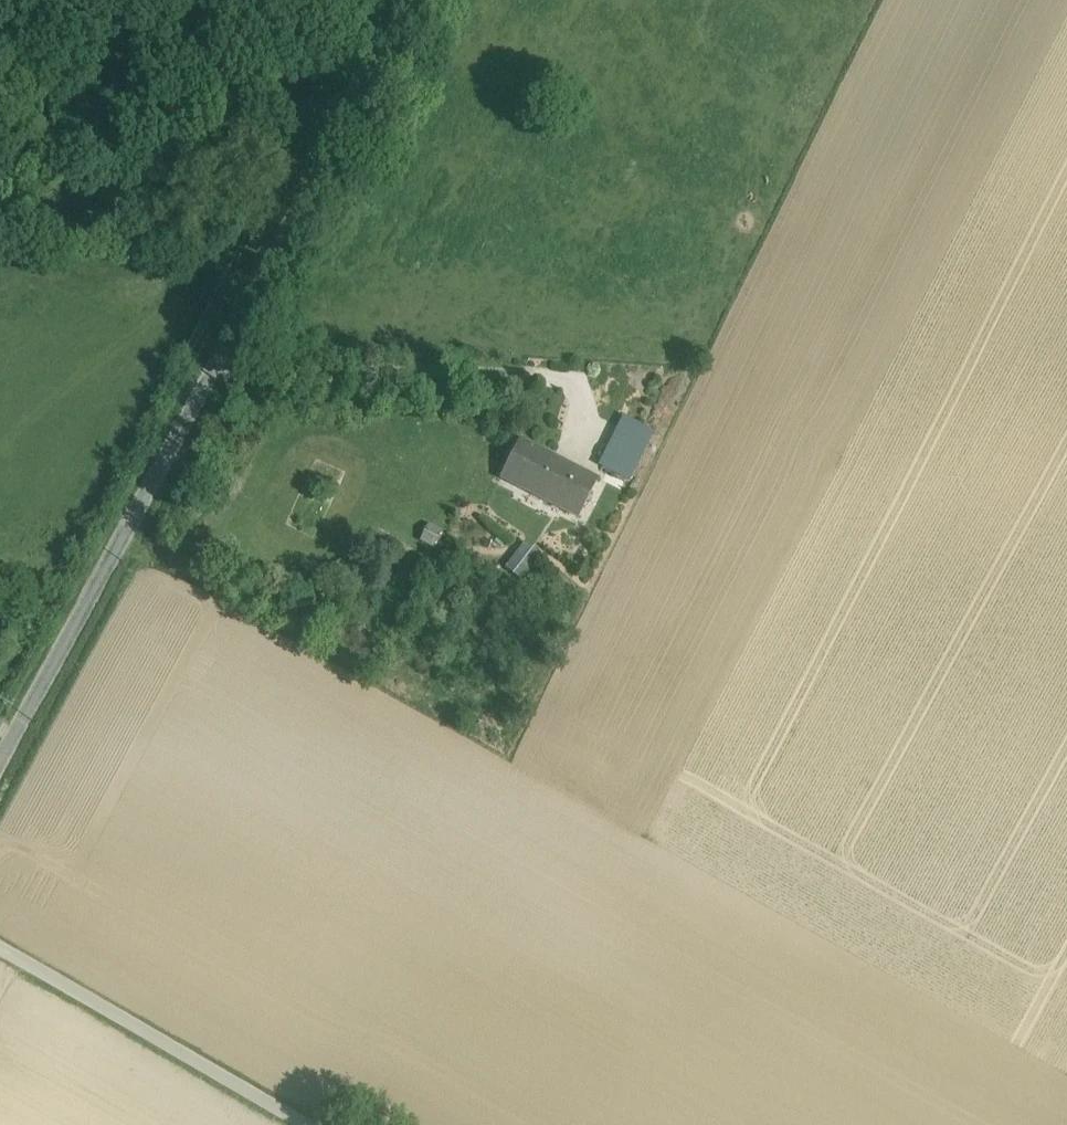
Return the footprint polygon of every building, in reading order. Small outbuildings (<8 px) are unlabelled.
[(596,479),(519,439),(499,476),(577,516),(596,479)] [(637,455),(614,442),(601,467),(624,479),(637,455)] [(428,522),(419,539),(433,546),(442,529),(428,522)] [(522,580),(543,553),(525,540),(504,567),(522,580)]
